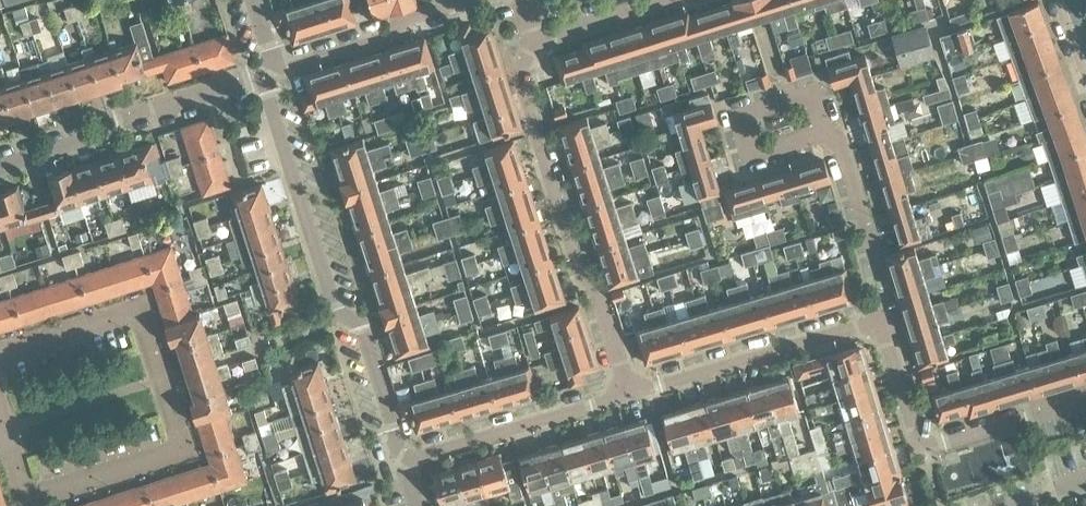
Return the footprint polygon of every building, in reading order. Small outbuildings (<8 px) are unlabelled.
[(34,33),(42,30),(38,20),(37,17),(52,12),(54,18),(63,15),(59,0),(43,0),(39,1),(39,0),(36,0),(23,4),(28,18),(34,33)] [(69,20),(78,18),(73,0),(62,0),(65,8),(69,20)] [(78,18),(87,15),(82,2),(81,0),(73,0),(78,18)] [(184,12),(180,0),(173,0),(171,1),(170,1),(175,15),(184,12)] [(184,12),(193,9),(190,0),(180,0),(184,12)] [(293,42),(315,35),(303,0),(292,0),(293,4),(274,10),(278,23),(286,21),(293,42)] [(335,29),(326,0),(303,0),(315,35),(335,29)] [(335,29),(357,22),(356,18),(353,10),(354,9),(352,2),(350,3),(350,0),(326,0),(335,29)] [(376,16),(397,10),(394,0),(361,0),(365,12),(373,9),(376,16)] [(397,10),(418,3),(417,0),(394,0),(397,10)] [(717,6),(725,31),(728,30),(733,46),(743,43),(738,26),(752,22),(745,0),(735,0),(717,6)] [(752,22),(783,12),(788,30),(798,26),(792,10),(789,0),(745,0),(752,22)] [(792,10),(814,3),(815,8),(825,5),(823,0),(789,0),(792,10)] [(825,5),(826,12),(842,7),(849,4),(848,0),(823,0),(825,5)] [(928,7),(926,0),(916,0),(918,7),(923,21),(932,19),(928,7)] [(998,15),(1005,35),(1046,21),(1038,0),(1011,10),(1011,11),(998,15)] [(725,31),(717,6),(691,14),(699,39),(705,59),(718,55),(711,35),(725,31)] [(918,7),(910,10),(914,24),(923,21),(918,7)] [(953,25),(970,20),(974,18),(971,9),(950,16),(953,25)] [(686,43),(699,39),(691,14),(690,14),(688,10),(667,16),(681,59),(682,62),(691,59),(686,43)] [(667,16),(657,20),(648,23),(661,65),(681,59),(667,16)] [(886,17),(877,20),(880,33),(890,31),(886,17)] [(28,18),(21,21),(26,35),(34,33),(28,18)] [(114,49),(124,81),(148,74),(147,73),(159,69),(154,55),(149,40),(142,20),(130,24),(136,43),(118,48),(114,38),(111,39),(114,49)] [(880,33),(877,20),(868,23),(871,36),(880,33)] [(1005,35),(1012,55),(1053,41),(1046,21),(1005,35)] [(648,23),(626,29),(639,71),(661,65),(648,23)] [(457,58),(496,46),(490,26),(472,32),(470,24),(456,28),(462,46),(454,49),(457,58)] [(926,25),(894,34),(902,62),(934,53),(926,25)] [(948,56),(977,47),(979,46),(972,25),(941,35),(948,56)] [(852,27),(836,32),(840,47),(857,42),(852,27)] [(639,71),(626,29),(605,36),(618,78),(639,71)] [(829,50),(832,49),(840,47),(836,32),(825,35),(828,48),(829,50)] [(228,33),(193,44),(201,71),(236,60),(228,33)] [(583,43),(584,47),(592,71),(606,67),(611,80),(612,84),(619,82),(618,78),(605,36),(583,43)] [(428,86),(423,70),(435,67),(432,56),(432,55),(430,48),(429,48),(426,37),(404,44),(417,86),(418,90),(428,86)] [(1012,55),(1019,76),(1061,62),(1053,41),(1012,55)] [(87,46),(91,57),(101,90),(124,82),(124,81),(114,49),(95,55),(92,44),(87,46)] [(164,68),(169,82),(201,71),(193,44),(154,55),(159,69),(164,68)] [(417,86),(404,44),(385,50),(395,82),(398,92),(417,86)] [(79,97),(101,90),(91,57),(87,46),(82,47),(86,58),(69,63),(79,97)] [(503,66),(496,46),(457,58),(442,63),(445,72),(468,64),(472,76),(503,66)] [(584,47),(564,54),(555,57),(562,80),(582,75),(587,92),(597,89),(592,71),(584,47)] [(825,55),(829,66),(834,86),(851,81),(852,82),(872,76),(866,55),(853,59),(850,48),(825,55)] [(395,82),(385,50),(364,56),(379,102),(387,99),(383,85),(395,82)] [(48,60),(44,62),(57,104),(79,97),(69,63),(65,51),(47,57),(48,60)] [(364,56),(345,62),(355,94),(366,90),(370,104),(379,102),(364,56)] [(742,57),(736,58),(740,70),(745,69),(742,57)] [(810,59),(794,64),(798,75),(814,71),(810,59)] [(35,111),(57,104),(44,62),(39,63),(38,60),(21,65),(22,69),(25,77),(35,111)] [(355,94),(345,62),(324,69),(339,115),(348,112),(343,97),(355,94)] [(1019,76),(1026,96),(1068,82),(1061,62),(1019,76)] [(785,67),(788,78),(798,75),(794,64),(785,67)] [(509,87),(503,68),(503,66),(472,76),(476,87),(452,95),(454,104),(466,101),(469,100),(509,87)] [(0,68),(0,76),(13,118),(35,111),(25,77),(22,69),(5,74),(3,67),(0,68)] [(725,97),(720,81),(715,68),(708,70),(712,84),(717,100),(725,97)] [(324,69),(304,75),(309,93),(301,96),(306,109),(326,102),(331,117),(339,115),(324,69)] [(694,89),(712,84),(708,70),(690,76),(694,89)] [(762,86),(771,84),(767,72),(758,75),(762,86)] [(972,89),(967,72),(954,76),(959,93),(972,89)] [(750,90),(762,86),(758,75),(747,79),(750,90)] [(938,77),(941,89),(951,86),(945,75),(938,77)] [(0,76),(0,122),(13,118),(0,76)] [(852,82),(861,112),(889,104),(885,89),(877,91),(872,76),(852,82)] [(675,82),(666,85),(670,97),(679,94),(675,82)] [(1076,103),(1068,82),(1026,96),(1033,118),(1045,114),(1076,103)] [(670,97),(666,85),(658,87),(661,99),(670,97)] [(951,86),(941,89),(924,94),(927,103),(953,95),(951,86)] [(486,116),(516,107),(509,87),(469,100),(466,101),(469,108),(482,104),(486,116)] [(682,132),(701,126),(717,121),(708,92),(689,98),(692,107),(676,112),(682,132)] [(430,93),(420,96),(424,108),(434,105),(430,93)] [(634,95),(625,97),(629,110),(637,107),(634,95)] [(420,96),(412,99),(415,110),(424,108),(420,96)] [(629,110),(625,97),(617,100),(620,112),(629,110)] [(1037,139),(1040,138),(1083,124),(1076,103),(1045,114),(1049,125),(1034,130),(1037,139)] [(889,104),(861,112),(871,145),(891,139),(887,124),(895,122),(889,104)] [(556,118),(568,114),(566,106),(554,109),(556,118)] [(505,134),(523,128),(516,107),(486,116),(476,120),(483,140),(505,133),(505,134)] [(985,133),(978,109),(965,113),(973,137),(985,133)] [(655,127),(649,110),(636,114),(641,131),(655,127)] [(383,117),(387,130),(396,127),(391,114),(383,117)] [(618,119),(620,128),(634,123),(631,115),(618,119)] [(379,133),(387,130),(383,117),(374,120),(379,133)] [(587,117),(559,126),(565,147),(610,133),(606,122),(591,126),(587,117)] [(193,159),(220,151),(209,118),(182,126),(193,159)] [(345,138),(355,135),(350,122),(341,124),(345,138)] [(634,123),(620,128),(623,137),(637,132),(634,123)] [(1047,159),(1085,146),(1085,131),(1083,124),(1040,138),(1047,159)] [(677,150),(683,168),(711,160),(701,126),(682,132),(686,147),(677,150)] [(422,143),(435,139),(432,130),(419,135),(422,143)] [(610,133),(565,147),(572,166),(601,157),(597,147),(613,142),(610,133)] [(405,139),(408,148),(422,143),(419,135),(405,139)] [(891,139),(871,145),(880,178),(909,169),(913,168),(907,148),(903,135),(891,139)] [(366,148),(363,138),(330,148),(337,170),(385,154),(393,151),(390,140),(366,148)] [(435,139),(422,143),(424,152),(438,148),(435,139)] [(474,176),(520,160),(514,139),(495,145),(496,146),(484,150),(487,161),(471,166),(474,176)] [(976,141),(979,150),(981,158),(989,156),(984,139),(976,141)] [(163,164),(157,141),(119,153),(130,189),(155,181),(150,168),(163,164)] [(959,146),(962,155),(979,150),(976,141),(959,146)] [(422,143),(408,148),(411,156),(424,152),(422,143)] [(1054,180),(1085,169),(1085,146),(1047,159),(1054,180)] [(964,163),(981,158),(979,150),(962,155),(964,163)] [(204,194),(231,185),(220,151),(193,159),(204,194)] [(119,153),(96,160),(107,196),(130,189),(119,153)] [(337,170),(343,190),(377,180),(373,170),(389,165),(386,157),(385,154),(337,170)] [(631,160),(633,168),(647,164),(644,155),(631,160)] [(179,156),(168,159),(170,167),(182,163),(179,156)] [(989,156),(981,158),(985,170),(993,168),(989,156)] [(601,157),(572,166),(578,187),(622,173),(619,162),(604,167),(601,157)] [(816,184),(831,180),(825,159),(791,169),(800,200),(819,194),(816,184)] [(107,196),(96,160),(73,167),(84,203),(107,196)] [(497,191),(527,181),(520,160),(474,176),(477,185),(493,180),(497,191)] [(699,198),(720,192),(711,160),(683,168),(687,182),(694,179),(699,198)] [(654,175),(668,170),(665,162),(652,167),(654,175)] [(185,172),(182,163),(170,167),(173,176),(185,172)] [(650,173),(647,164),(633,168),(636,177),(650,173)] [(986,181),(992,202),(1018,193),(1038,187),(1031,166),(986,181)] [(56,201),(47,203),(42,205),(46,217),(61,212),(60,211),(84,203),(73,167),(48,175),(56,201)] [(800,200),(791,169),(757,179),(763,199),(780,194),(783,205),(800,200)] [(909,169),(880,178),(891,212),(912,205),(907,189),(914,187),(909,169)] [(1061,200),(1085,191),(1085,169),(1054,180),(1061,200)] [(671,180),(668,170),(654,175),(657,184),(671,180)] [(440,186),(453,182),(450,173),(437,177),(440,186)] [(622,173),(578,187),(584,207),(614,197),(611,187),(626,182),(622,173)] [(418,180),(421,188),(433,184),(431,176),(418,180)] [(763,199),(757,179),(725,189),(731,209),(734,218),(766,208),(763,199)] [(380,190),(377,180),(343,190),(350,210),(399,195),(396,184),(380,190)] [(487,216),(533,201),(527,181),(497,191),(500,200),(483,205),(487,216)] [(456,190),(453,182),(440,186),(443,195),(456,190)] [(229,218),(270,205),(268,200),(267,200),(262,183),(244,189),(243,187),(223,193),(227,208),(224,209),(227,219),(229,218)] [(436,193),(433,184),(421,188),(424,197),(436,193)] [(42,205),(26,210),(19,185),(0,191),(0,206),(7,228),(10,238),(17,236),(14,226),(29,221),(29,222),(46,217),(42,205)] [(1068,221),(1085,215),(1085,191),(1061,200),(1068,221)] [(1021,204),(1018,193),(992,202),(999,223),(1010,219),(1012,219),(1008,208),(1021,204)] [(647,198),(650,207),(664,202),(661,194),(647,198)] [(350,210),(357,232),(391,221),(387,210),(402,205),(399,195),(350,210)] [(614,197),(584,207),(591,226),(635,212),(632,204),(617,209),(614,197)] [(209,198),(189,205),(197,227),(209,223),(217,221),(209,198)] [(726,216),(721,200),(703,206),(708,222),(726,216)] [(540,220),(533,201),(487,216),(489,223),(506,218),(510,230),(540,220)] [(667,211),(664,202),(650,207),(653,216),(667,211)] [(832,225),(843,222),(838,204),(827,208),(832,225)] [(270,205),(229,218),(235,237),(275,225),(270,211),(271,211),(270,205)] [(912,205),(891,212),(901,245),(933,235),(927,217),(916,221),(912,205)] [(635,212),(591,226),(597,245),(626,236),(623,227),(638,222),(635,212)] [(962,212),(953,215),(957,227),(966,224),(962,212)] [(447,217),(450,226),(463,222),(460,213),(447,217)] [(1085,238),(1085,215),(1068,221),(1075,242),(1085,238)] [(124,216),(114,219),(118,233),(129,230),(124,216)] [(434,222),(436,230),(450,226),(447,217),(434,222)] [(114,219),(91,226),(95,241),(118,233),(114,219)] [(1010,219),(999,223),(1006,244),(1019,240),(1012,219),(1010,219)] [(546,240),(540,220),(510,230),(513,241),(496,246),(499,255),(546,240)] [(394,231),(391,221),(357,232),(363,252),(412,236),(409,226),(394,231)] [(463,222),(450,226),(452,235),(466,230),(463,222)] [(213,235),(209,223),(197,227),(200,240),(213,235)] [(275,225),(235,237),(241,255),(281,242),(280,237),(279,237),(275,225)] [(452,235),(450,226),(436,230),(439,239),(452,235)] [(686,231),(689,240),(703,235),(700,227),(686,231)] [(784,227),(776,229),(780,241),(788,239),(784,227)] [(848,235),(845,227),(834,230),(837,239),(848,235)] [(780,241),(776,229),(768,232),(771,244),(780,241)] [(129,235),(134,250),(143,246),(140,236),(139,231),(129,235)] [(822,264),(834,307),(856,301),(856,300),(846,268),(842,254),(829,258),(822,234),(817,235),(814,236),(821,261),(822,264)] [(703,235),(689,240),(695,260),(709,256),(703,235)] [(363,252),(370,270),(370,272),(403,262),(400,253),(416,248),(412,236),(363,252)] [(626,236),(597,245),(604,267),(648,253),(644,241),(629,246),(626,236)] [(821,261),(814,236),(806,238),(814,263),(821,261)] [(984,241),(986,249),(999,245),(996,237),(984,241)] [(523,270),(552,260),(546,240),(499,255),(502,264),(519,259),(523,270)] [(794,243),(798,256),(806,254),(802,240),(794,243)] [(1021,248),(1019,240),(1006,244),(1009,252),(1021,248)] [(254,262),(257,271),(287,261),(282,248),(283,247),(281,242),(241,255),(244,265),(254,262)] [(789,259),(798,256),(794,243),(784,246),(789,259)] [(153,282),(156,289),(185,280),(172,244),(145,253),(153,282)] [(771,244),(752,250),(756,264),(775,258),(771,244)] [(916,244),(885,254),(891,274),(939,259),(936,251),(919,257),(916,244)] [(999,245),(986,249),(988,258),(1001,254),(999,245)] [(71,253),(75,266),(85,263),(81,250),(71,253)] [(746,267),(756,264),(752,250),(742,253),(746,267)] [(1083,263),(1085,261),(1085,251),(1076,254),(1080,264),(1083,263)] [(68,269),(75,266),(71,253),(63,256),(68,269)] [(145,253),(112,264),(121,292),(153,282),(145,253)] [(461,258),(464,266),(478,262),(475,253),(461,258)] [(648,253),(604,267),(610,286),(655,273),(652,263),(648,253)] [(223,261),(220,254),(206,258),(209,266),(223,261)] [(443,262),(446,271),(459,267),(456,258),(443,262)] [(939,259),(891,274),(899,299),(929,290),(926,278),(939,273),(935,263),(940,262),(939,259)] [(559,279),(552,260),(523,270),(526,280),(510,285),(512,294),(559,279)] [(226,271),(223,261),(209,266),(212,276),(226,271)] [(260,281),(257,282),(251,284),(254,293),(293,281),(292,274),(291,275),(287,261),(257,271),(260,281)] [(700,264),(706,284),(714,281),(709,267),(708,261),(700,264)] [(731,261),(719,265),(723,275),(734,271),(731,261)] [(403,262),(370,272),(377,292),(434,274),(431,264),(406,272),(403,262)] [(478,262),(464,266),(467,275),(480,271),(478,262)] [(78,275),(87,303),(121,292),(112,264),(78,275)] [(189,269),(192,278),(206,273),(203,264),(189,269)] [(718,264),(709,267),(714,281),(723,279),(718,264)] [(813,277),(803,281),(813,313),(834,307),(822,264),(817,265),(810,267),(813,277)] [(459,267),(446,271),(449,280),(462,275),(459,267)] [(778,271),(792,320),(813,313),(803,281),(793,284),(788,268),(778,271)] [(15,271),(6,274),(10,287),(19,285),(15,271)] [(773,290),(762,293),(771,326),(792,320),(778,271),(768,275),(773,290)] [(676,272),(667,275),(671,288),(680,286),(676,272)] [(206,273),(192,278),(195,287),(209,283),(206,273)] [(10,287),(6,274),(0,276),(0,291),(10,287)] [(434,274),(377,292),(383,313),(416,303),(413,294),(428,288),(426,281),(435,278),(434,274)] [(55,313),(87,303),(78,275),(46,285),(55,313)] [(667,275),(658,277),(661,291),(671,288),(667,275)] [(1037,300),(1029,275),(1017,279),(1024,304),(1037,300)] [(463,279),(457,281),(460,291),(465,289),(463,279)] [(547,307),(565,301),(559,279),(512,294),(515,303),(532,297),(536,310),(547,306),(547,307)] [(185,280),(156,289),(166,322),(195,312),(185,280)] [(737,283),(751,332),(771,326),(762,293),(752,295),(747,280),(737,283)] [(996,284),(998,292),(1011,289),(1009,280),(996,284)] [(225,281),(214,284),(219,299),(230,296),(225,281)] [(266,301),(275,326),(284,323),(280,309),(300,303),(295,287),(293,281),(254,293),(257,304),(266,301)] [(731,302),(721,305),(730,338),(751,332),(737,283),(726,286),(731,302)] [(13,296),(22,324),(55,313),(46,285),(22,293),(13,296)] [(626,297),(623,287),(611,291),(615,301),(626,297)] [(1014,297),(1011,289),(998,292),(1001,301),(1014,297)] [(1071,293),(1075,307),(1085,303),(1085,289),(1071,293)] [(929,290),(899,299),(906,321),(950,307),(947,298),(933,302),(929,290)] [(695,296),(709,344),(730,338),(721,305),(710,308),(705,293),(695,296)] [(454,298),(458,313),(471,309),(467,294),(454,298)] [(474,298),(477,307),(490,302),(487,294),(474,298)] [(22,324),(13,296),(0,300),(0,331),(22,324)] [(690,313),(680,316),(689,350),(709,344),(695,296),(686,299),(690,313)] [(228,312),(241,308),(238,299),(225,303),(228,312)] [(490,302),(477,307),(479,316),(493,311),(490,302)] [(416,303),(383,313),(391,336),(437,320),(433,309),(419,314),(416,303)] [(1045,303),(1029,308),(1032,321),(1049,316),(1045,303)] [(556,336),(586,327),(579,305),(562,311),(562,312),(550,315),(550,316),(540,319),(535,320),(538,329),(553,324),(556,336)] [(665,306),(654,309),(668,356),(689,350),(680,316),(669,319),(665,306)] [(906,321),(912,343),(942,334),(938,322),(953,318),(950,307),(906,321)] [(205,309),(195,312),(166,322),(175,348),(179,347),(213,335),(205,309)] [(471,309),(458,313),(461,322),(474,318),(471,309)] [(637,329),(646,363),(668,356),(654,309),(644,312),(648,326),(637,329)] [(437,320),(391,336),(397,356),(430,345),(426,335),(441,330),(437,320)] [(592,346),(586,327),(556,336),(559,346),(545,350),(548,360),(592,346)] [(524,331),(529,345),(539,341),(535,328),(524,331)] [(506,330),(499,332),(503,346),(510,343),(506,330)] [(942,334),(912,343),(919,366),(949,357),(946,345),(959,341),(956,330),(952,330),(942,334)] [(995,331),(982,334),(985,344),(998,340),(995,331)] [(493,349),(503,346),(499,332),(489,335),(493,349)] [(185,365),(201,360),(205,371),(223,365),(219,354),(225,352),(219,333),(213,335),(179,347),(185,365)] [(252,342),(250,334),(236,338),(239,346),(252,342)] [(463,334),(454,337),(458,350),(467,348),(463,334)] [(458,350),(454,337),(445,340),(449,353),(458,350)] [(1048,345),(1060,388),(1082,381),(1072,351),(1061,354),(1056,338),(1046,341),(1048,345)] [(539,341),(529,345),(533,356),(543,354),(539,341)] [(999,345),(1016,401),(1037,395),(1028,364),(1017,368),(1009,342),(999,345)] [(503,346),(505,355),(518,401),(540,394),(531,364),(518,368),(511,343),(510,343),(503,346)] [(827,370),(829,377),(867,366),(867,365),(868,362),(866,355),(863,353),(860,345),(838,351),(817,358),(817,359),(797,365),(800,377),(827,370)] [(998,373),(985,378),(995,407),(1016,401),(999,345),(990,348),(998,373)] [(1040,361),(1028,364),(1037,395),(1060,388),(1048,345),(1036,349),(1040,361)] [(564,364),(571,385),(584,381),(581,373),(599,367),(592,346),(548,360),(550,368),(564,364)] [(1072,351),(1082,381),(1085,380),(1085,347),(1072,351)] [(437,349),(409,358),(413,371),(441,362),(437,349)] [(975,381),(962,385),(969,410),(971,415),(995,407),(985,378),(978,352),(970,354),(975,369),(971,370),(975,381)] [(292,383),(282,386),(285,395),(326,382),(324,376),(323,377),(318,361),(297,367),(293,353),(283,356),(292,383)] [(245,369),(257,365),(259,365),(256,355),(242,359),(245,369)] [(488,377),(497,407),(518,401),(505,355),(495,357),(500,374),(488,377)] [(185,365),(185,366),(188,375),(188,376),(194,395),(229,384),(226,377),(233,374),(229,363),(223,365),(205,371),(201,360),(185,365)] [(464,367),(478,413),(497,407),(488,377),(480,380),(475,364),(464,367)] [(806,396),(809,406),(873,386),(871,378),(873,375),(871,368),(867,367),(867,366),(829,377),(832,387),(806,396)] [(459,418),(478,413),(464,367),(454,370),(458,386),(451,389),(459,418)] [(921,371),(924,380),(936,376),(933,367),(921,371)] [(951,388),(932,394),(939,419),(969,410),(962,385),(957,371),(947,374),(951,388)] [(439,392),(435,376),(425,379),(438,424),(459,418),(451,389),(439,392)] [(768,384),(783,433),(790,457),(802,453),(791,414),(800,411),(791,377),(768,384)] [(274,398),(285,395),(282,386),(279,378),(269,381),(274,398)] [(409,399),(399,402),(403,415),(411,413),(416,431),(438,424),(425,379),(414,382),(419,398),(410,401),(409,399)] [(326,382),(285,395),(291,414),(331,402),(327,388),(328,388),(326,382)] [(190,396),(199,423),(228,414),(238,411),(229,384),(194,395),(190,396)] [(749,389),(748,389),(759,427),(763,441),(773,438),(772,436),(783,433),(768,384),(760,386),(758,384),(750,386),(749,389)] [(876,394),(873,386),(809,406),(812,416),(839,408),(842,417),(880,406),(879,405),(881,402),(879,396),(876,394)] [(759,427),(748,389),(745,390),(743,389),(737,390),(735,394),(727,396),(739,433),(749,430),(759,427)] [(268,392),(253,396),(256,404),(270,399),(268,392)] [(707,402),(706,402),(716,440),(728,437),(739,433),(727,396),(718,399),(715,397),(709,399),(707,402)] [(693,405),(685,408),(700,458),(711,455),(707,443),(716,440),(706,402),(704,403),(702,401),(695,402),(693,405)] [(331,402),(291,414),(297,433),(338,420),(336,414),(335,415),(331,402)] [(832,431),(836,442),(886,427),(883,419),(885,416),(883,409),(880,407),(880,406),(842,417),(845,427),(832,431)] [(700,458),(685,408),(663,415),(673,450),(685,446),(689,462),(700,458)] [(255,412),(259,424),(268,421),(264,409),(255,412)] [(209,454),(238,444),(236,436),(228,414),(199,423),(209,454)] [(338,420),(297,433),(303,451),(343,439),(339,426),(340,426),(338,420)] [(647,420),(626,426),(641,481),(645,495),(656,491),(646,458),(657,455),(647,420)] [(268,423),(268,421),(259,424),(265,442),(278,438),(276,430),(273,431),(270,422),(268,423)] [(816,448),(819,447),(829,444),(822,424),(810,426),(816,448)] [(629,480),(630,484),(641,481),(626,426),(616,429),(614,427),(606,429),(605,432),(615,470),(625,467),(629,480)] [(852,450),(855,458),(892,447),(892,446),(893,443),(891,436),(888,434),(886,427),(836,442),(840,454),(852,450)] [(255,430),(244,434),(246,442),(258,438),(255,430)] [(749,430),(739,433),(748,464),(768,458),(765,447),(755,450),(749,430)] [(593,433),(592,436),(584,438),(594,477),(615,470),(605,432),(602,433),(601,431),(593,433)] [(728,437),(733,455),(736,467),(748,464),(739,433),(728,437)] [(261,448),(258,438),(246,442),(249,451),(261,448)] [(278,438),(265,442),(269,454),(282,449),(278,438)] [(582,480),(594,477),(584,438),(574,441),(572,439),(565,441),(564,444),(574,483),(582,480)] [(343,439),(303,451),(310,470),(350,458),(348,452),(343,439)] [(542,451),(556,503),(557,505),(569,505),(569,504),(565,493),(576,490),(574,483),(564,444),(563,444),(560,445),(558,443),(550,446),(549,449),(542,451)] [(238,444),(209,454),(211,463),(219,489),(250,480),(238,444)] [(829,444),(819,447),(825,468),(836,465),(829,444)] [(834,486),(831,487),(829,482),(825,468),(819,447),(816,448),(802,453),(790,457),(796,478),(814,472),(817,481),(800,486),(803,496),(807,505),(840,505),(834,486)] [(892,448),(892,447),(855,458),(858,468),(833,476),(834,480),(829,482),(831,487),(834,486),(898,468),(896,459),(898,457),(896,450),(892,448)] [(556,503),(542,451),(520,457),(529,492),(541,488),(546,505),(556,503)] [(478,460),(489,495),(511,489),(500,454),(478,460)] [(711,455),(700,458),(706,476),(717,473),(711,455)] [(736,467),(733,455),(722,459),(726,470),(736,467)] [(350,458),(310,470),(313,482),(322,479),(326,492),(339,488),(338,486),(356,481),(351,464),(352,464),(350,458)] [(706,476),(700,458),(689,462),(695,480),(706,476)] [(456,466),(466,502),(465,502),(466,505),(475,505),(474,503),(476,502),(476,499),(489,495),(478,460),(456,466)] [(189,499),(219,489),(211,463),(181,472),(189,499)] [(773,464),(759,469),(763,482),(777,477),(773,464)] [(456,466),(433,473),(442,505),(450,505),(465,502),(466,502),(456,466)] [(898,468),(834,486),(840,505),(855,505),(868,501),(870,505),(911,505),(909,501),(911,501),(901,467),(898,468)] [(277,481),(291,476),(288,468),(274,473),(277,481)] [(189,499),(181,472),(147,483),(154,505),(168,505),(189,499)] [(731,490),(740,487),(736,475),(727,478),(731,490)] [(294,485),(291,476),(277,481),(279,489),(294,485)] [(114,494),(117,505),(154,505),(147,483),(114,494)] [(701,486),(705,498),(713,495),(710,483),(701,486)] [(696,501),(705,498),(701,486),(692,489),(696,501)] [(592,496),(595,505),(603,505),(598,488),(592,490),(594,496),(592,496)] [(803,496),(794,499),(791,488),(783,491),(787,505),(807,505),(803,496)] [(767,505),(787,505),(783,491),(764,496),(767,505)] [(623,492),(613,495),(615,503),(625,500),(623,492)] [(665,496),(668,505),(670,505),(678,503),(675,493),(665,496)] [(114,494),(80,505),(117,505),(114,494)] [(655,499),(642,503),(643,505),(668,505),(665,496),(655,499)] [(755,498),(746,500),(748,505),(757,505),(755,498)]
